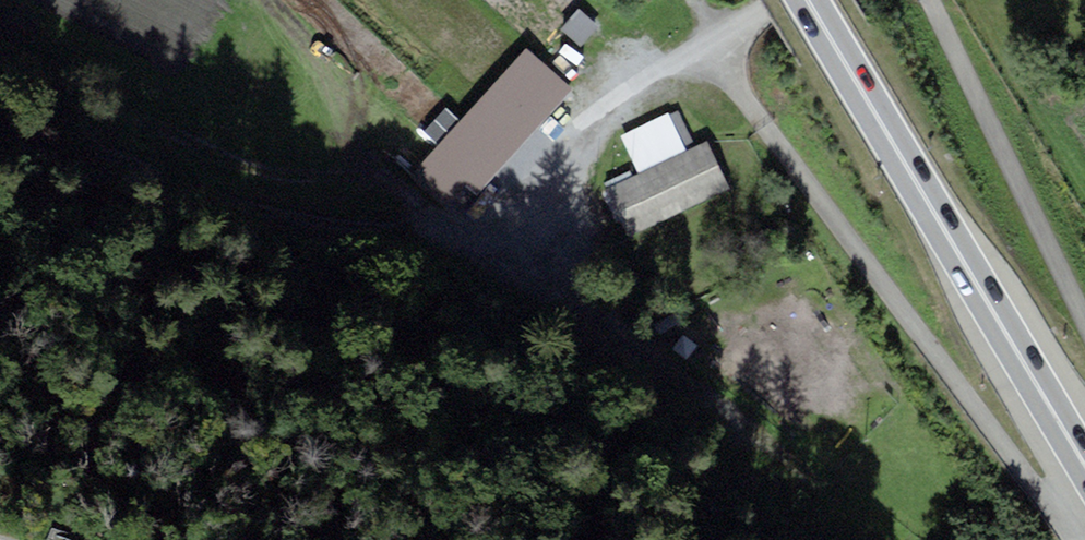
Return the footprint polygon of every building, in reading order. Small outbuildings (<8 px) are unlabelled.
[(596,27),(578,10),(562,27),(580,44),(596,27)] [(573,89),(527,47),(522,52),(483,95),(471,107),(408,176),(444,208),(465,185),(476,194),(573,89)] [(668,121),(622,141),(634,170),(681,150),(668,121)] [(710,145),(607,186),(626,234),(730,193),(710,145)]
